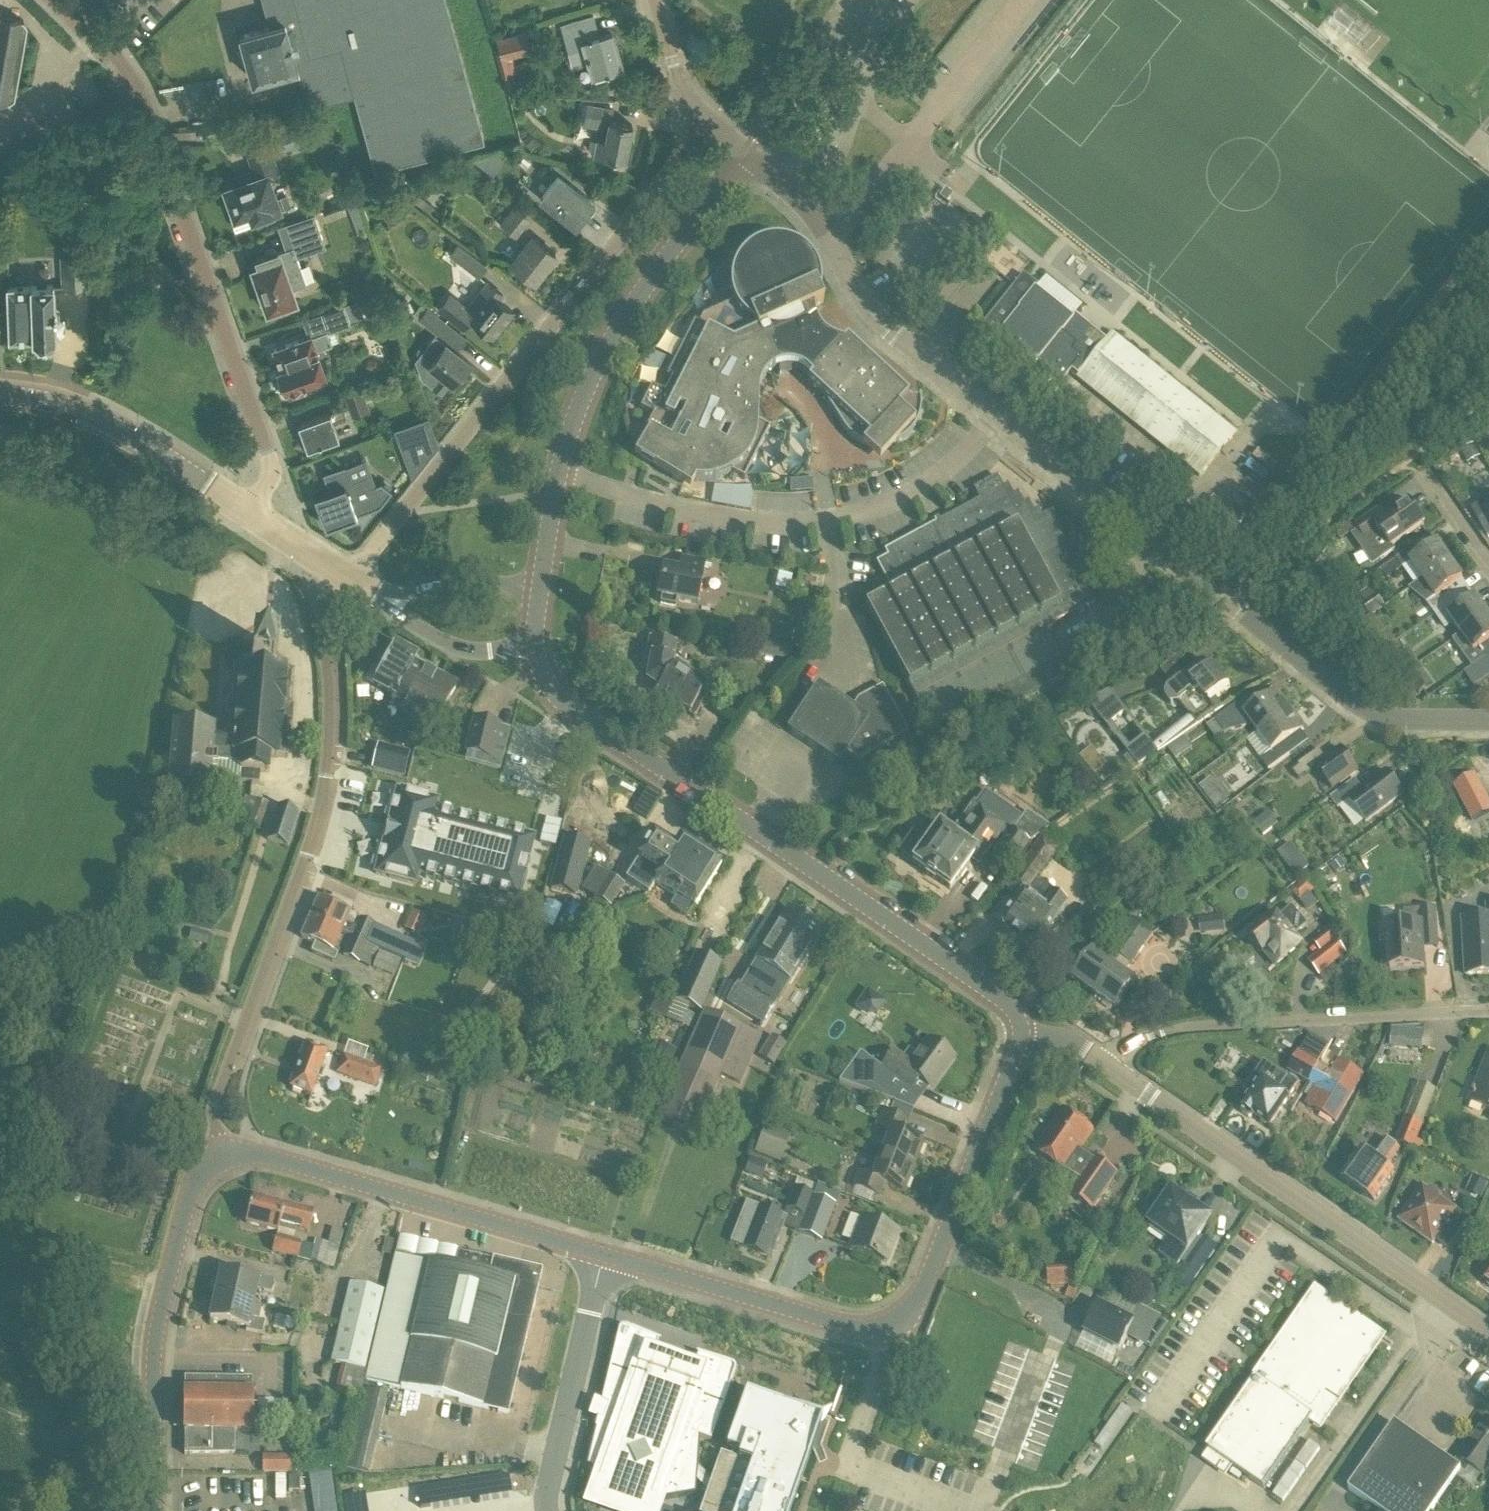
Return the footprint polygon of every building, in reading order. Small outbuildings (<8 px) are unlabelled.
[(445,0),(262,0),(269,26),(239,34),(252,79),(297,67),(308,107),(352,94),(373,171),(484,141),(445,0)] [(572,67),(588,62),(592,76),(621,68),(611,32),(600,35),(593,15),(560,24),(572,67)] [(9,102),(14,98),(27,25),(23,20),(0,16),(0,100),(9,102)] [(507,92),(516,89),(513,75),(513,74),(509,59),(532,53),(527,31),(496,39),(499,52),(495,52),(502,77),(504,77),(507,92)] [(612,104),(591,100),(588,100),(588,103),(587,103),(582,125),(607,130),(605,139),(596,138),(592,154),(602,156),(625,161),(625,160),(629,161),(634,141),(629,140),(632,125),(611,120),(613,108),(611,107),(612,104)] [(275,154),(304,144),(297,124),(268,135),(275,154)] [(530,132),(523,139),(531,150),(538,143),(530,132)] [(224,188),(230,205),(226,206),(235,229),(250,224),(249,220),(268,213),(270,219),(281,215),(280,210),(291,206),(287,194),(274,198),(267,178),(280,174),(266,135),(242,143),(251,169),(231,176),(234,184),(224,188)] [(557,174),(551,181),(541,194),(579,223),(588,210),(594,203),(557,174)] [(429,213),(433,206),(400,181),(395,188),(429,213)] [(353,199),(346,202),(356,231),(365,227),(355,199),(355,197),(353,197),(353,199)] [(517,238),(535,216),(517,201),(499,224),(517,238)] [(887,227),(894,217),(878,206),(871,216),(887,227)] [(297,258),(326,248),(314,214),(284,224),(292,247),(276,252),(275,249),(270,248),(267,249),(265,253),(265,256),(256,259),(259,267),(252,269),(260,292),(258,295),(262,306),(266,307),(266,309),(293,300),(290,290),(307,285),(297,258)] [(533,280),(554,254),(531,236),(510,262),(533,280)] [(894,443),(897,442),(900,440),(903,438),(906,435),(909,433),(911,430),(913,427),(915,423),(917,420),(918,417),(919,413),(919,409),(920,406),(920,402),(919,398),(919,395),(918,395),(918,398),(912,396),(911,394),(911,393),(897,380),(894,383),(845,338),(842,342),(832,338),(830,337),(828,336),(825,334),(823,332),(822,330),(820,328),(818,326),(817,324),(816,321),(815,319),(814,316),(814,314),(814,311),(814,308),(814,306),(822,302),(819,295),(819,291),(820,287),(820,283),(819,279),(819,275),(818,271),(816,267),(815,264),(813,260),(810,257),(808,254),(805,251),(802,248),(799,246),(795,244),(796,242),(791,240),(790,242),(785,241),(786,239),(781,238),(780,240),(777,239),(777,237),(772,237),(772,239),(768,240),(768,238),(763,239),(763,241),(761,241),(761,239),(756,241),(757,243),(755,244),(754,242),(750,244),(750,246),(749,247),(748,245),(744,249),(745,250),(742,253),(741,251),(737,255),(739,256),(737,259),(735,258),(733,263),(734,264),(732,268),(730,268),(729,273),(731,273),(730,278),(729,282),(729,286),(729,290),(730,295),(731,299),(733,303),(701,317),(698,324),(693,322),(665,377),(670,380),(663,393),(650,386),(639,408),(652,415),(645,430),(649,432),(640,449),(639,449),(640,452),(644,456),(649,461),(655,466),(660,470),(664,472),(668,474),(672,476),(671,478),(683,484),(685,480),(692,481),(695,481),(700,481),(705,481),(710,480),(715,479),(720,477),(725,475),(729,472),(743,479),(769,428),(756,421),(757,392),(758,390),(758,387),(759,385),(760,382),(761,380),(762,378),(763,376),(765,374),(767,372),(769,371),(771,369),(773,368),(778,366),(779,375),(790,374),(789,365),(794,366),(796,367),(799,368),(801,369),(803,370),(805,371),(807,373),(808,375),(810,377),(806,380),(828,400),(827,401),(826,400),(825,400),(843,427),(845,430),(847,433),(850,436),(853,438),(856,440),(859,442),(863,443),(866,445),(870,445),(873,446),(877,446),(880,446),(884,446),(887,445),(891,444),(894,443)] [(480,279),(489,267),(468,250),(457,242),(448,254),(459,262),(480,279)] [(61,288),(89,287),(87,255),(59,256),(61,288)] [(312,283),(323,280),(319,265),(308,268),(312,283)] [(1070,317),(1035,289),(1038,286),(1023,274),(983,323),(1034,365),(1037,361),(1062,381),(1071,370),(1078,376),(1076,377),(1114,408),(1149,436),(1199,476),(1213,458),(1236,432),(1112,332),(1105,340),(1074,315),(1070,317)] [(948,312),(971,283),(960,275),(937,304),(948,312)] [(486,282),(467,305),(449,291),(436,309),(464,331),(472,320),(490,334),(510,309),(498,300),(502,295),(486,282)] [(60,317),(54,317),(53,284),(30,285),(30,286),(7,287),(9,339),(33,338),(33,340),(38,345),(49,345),(55,339),(55,337),(61,336),(64,333),(64,321),(60,317)] [(427,308),(422,303),(413,313),(418,317),(417,318),(436,334),(427,345),(436,353),(428,364),(439,373),(430,384),(442,393),(450,381),(453,383),(469,362),(456,351),(466,338),(428,306),(427,308)] [(275,373),(272,377),(274,384),(281,385),(282,387),(285,386),(287,392),(289,397),(307,390),(305,386),(303,380),(323,373),(315,351),(330,346),(329,343),(325,333),(336,329),(349,324),(342,307),(302,321),(307,336),(273,349),(280,369),(275,371),(275,373)] [(318,399),(332,393),(326,380),(312,387),(318,399)] [(363,390),(362,387),(361,387),(343,394),(351,416),(370,410),(366,400),(374,397),(371,388),(363,390)] [(297,423),(297,424),(294,426),(302,448),(305,446),(306,448),(337,437),(332,423),(347,417),(343,407),(329,412),(328,412),(297,423)] [(423,438),(416,419),(403,424),(410,443),(423,438)] [(765,445),(782,474),(820,451),(803,422),(765,445)] [(1473,443),(1460,450),(1467,462),(1480,455),(1473,443)] [(325,527),(379,506),(392,491),(381,482),(369,486),(365,476),(351,481),(344,464),(322,473),(328,489),(313,495),(325,527)] [(1144,485),(1152,476),(1146,471),(1138,480),(1144,485)] [(876,562),(892,591),(865,605),(915,698),(931,729),(1007,688),(1008,689),(1015,703),(1038,691),(1064,677),(1066,672),(1059,660),(1061,659),(1058,653),(1050,637),(1045,629),(1045,628),(1097,600),(1084,575),(1087,573),(1090,570),(1092,567),(1093,563),(1094,560),(1093,555),(1092,551),(1090,548),(1088,545),(1085,543),(1082,541),(1078,540),(1073,540),(1069,541),(1067,542),(1058,526),(1060,525),(1052,511),(1042,516),(1038,509),(1033,511),(1028,501),(1023,503),(1017,492),(1013,495),(1007,484),(1003,487),(997,475),(973,488),(979,499),(940,521),(938,518),(933,520),(935,523),(884,550),(887,556),(876,562)] [(717,504),(756,505),(756,485),(717,484),(717,504)] [(1471,508),(1484,531),(1488,528),(1488,489),(1481,494),(1485,501),(1471,508)] [(1395,550),(1392,546),(1424,523),(1409,501),(1394,512),(1387,501),(1354,524),(1358,529),(1351,534),(1373,566),(1395,550)] [(1396,559),(1389,563),(1395,572),(1402,567),(1411,562),(1416,570),(1407,576),(1414,586),(1423,580),(1450,561),(1437,543),(1433,546),(1422,553),(1415,544),(1396,558),(1396,559)] [(658,596),(661,596),(660,604),(675,607),(677,600),(696,603),(704,564),(682,559),(680,571),(663,568),(658,596)] [(1433,612),(1453,598),(1447,590),(1463,579),(1450,561),(1423,580),(1435,597),(1427,603),(1433,612)] [(1453,598),(1433,612),(1434,613),(1439,620),(1440,622),(1445,629),(1453,623),(1461,634),(1488,615),(1475,597),(1470,600),(1464,591),(1453,598)] [(1371,617),(1385,607),(1377,595),(1363,605),(1371,617)] [(1488,661),(1488,616),(1488,615),(1461,634),(1452,640),(1465,657),(1472,667),(1485,658),(1488,662),(1488,661)] [(776,637),(779,625),(767,623),(764,634),(776,637)] [(694,718),(709,694),(704,691),(707,686),(685,673),(688,668),(675,659),(678,642),(654,638),(647,681),(658,688),(655,693),(661,697),(661,696),(668,701),(672,704),(673,702),(690,713),(689,715),(694,718)] [(429,697),(440,675),(415,661),(418,655),(396,643),(382,670),(373,665),(365,680),(374,685),(373,686),(393,696),(389,705),(400,711),(401,710),(413,688),(429,697)] [(242,765),(241,770),(240,770),(239,781),(260,783),(260,771),(269,772),(270,757),(279,758),(280,757),(288,758),(290,737),(286,737),(288,723),(289,723),(289,722),(293,722),(294,705),(289,705),(291,690),(292,690),(292,688),(291,688),(292,674),(294,674),(294,672),(287,671),(276,670),(278,648),(252,646),(250,667),(239,666),(239,668),(232,667),(232,669),(233,669),(232,683),(231,683),(230,685),(232,685),(231,700),(230,700),(226,700),(225,716),(228,716),(228,718),(229,718),(228,733),(214,732),(214,729),(174,726),(169,783),(209,786),(211,762),(242,765)] [(1409,648),(1400,655),(1396,658),(1405,671),(1419,662),(1409,648)] [(1216,698),(1230,687),(1213,665),(1209,668),(1204,661),(1169,689),(1167,691),(1166,695),(1166,697),(1166,700),(1170,704),(1172,705),(1174,706),(1178,705),(1181,704),(1191,717),(1154,746),(1146,736),(1130,749),(1142,764),(1224,709),(1216,698)] [(434,728),(457,684),(440,675),(429,697),(413,688),(401,710),(400,711),(434,728)] [(858,760),(908,732),(882,685),(857,698),(852,707),(817,684),(786,730),(838,765),(846,752),(858,760)] [(1258,733),(1291,709),(1277,690),(1262,700),(1255,690),(1215,719),(1224,732),(1247,726),(1251,723),(1258,733)] [(1091,701),(1092,702),(1110,724),(1126,711),(1110,691),(1091,701)] [(1258,733),(1271,751),(1261,759),(1269,769),(1308,741),(1301,731),(1304,728),(1291,709),(1258,733)] [(472,719),(463,753),(467,754),(465,760),(500,768),(510,729),(501,727),(501,726),(472,719)] [(404,779),(405,779),(411,752),(378,743),(371,770),(404,779)] [(1085,753),(1099,767),(1108,758),(1094,745),(1085,753)] [(1306,774),(1317,766),(1333,789),(1357,772),(1341,748),(1326,759),(1319,749),(1298,763),(1299,765),(1292,770),(1298,779),(1306,773),(1306,774)] [(1153,784),(1168,776),(1162,765),(1147,773),(1153,784)] [(1339,809),(1350,801),(1365,822),(1403,795),(1387,772),(1367,786),(1363,789),(1356,780),(1331,799),(1339,809)] [(1476,774),(1454,786),(1472,820),(1488,811),(1488,800),(1476,774)] [(639,800),(652,807),(659,796),(646,788),(639,800)] [(437,801),(397,790),(396,796),(391,795),(385,816),(390,817),(383,846),(378,845),(373,866),(377,867),(376,874),(416,884),(419,873),(426,875),(426,877),(434,880),(435,878),(444,880),(444,882),(453,884),(453,882),(462,884),(462,887),(471,889),(471,887),(481,889),(480,892),(489,894),(490,892),(499,894),(498,896),(508,899),(508,896),(518,899),(518,897),(524,875),(526,875),(530,862),(528,861),(534,837),(524,834),(524,832),(516,830),(515,832),(506,830),(506,828),(497,825),(497,827),(487,825),(488,823),(479,820),(478,823),(468,820),(469,818),(461,816),(451,814),(450,813),(442,811),(442,813),(435,811),(437,801)] [(1229,803),(1220,791),(1208,800),(1218,812),(1229,803)] [(979,805),(956,837),(938,825),(926,843),(911,832),(897,853),(911,863),(912,862),(928,874),(927,875),(932,878),(933,877),(949,889),(970,860),(978,866),(1008,825),(1006,823),(1014,812),(992,796),(984,808),(979,805)] [(270,804),(258,799),(257,799),(246,826),(259,831),(270,804)] [(277,807),(276,811),(267,839),(288,846),(298,814),(277,807)] [(1028,843),(1029,843),(1029,842),(1050,828),(1026,811),(1012,831),(1009,829),(992,853),(1013,867),(1017,861),(1016,861),(1028,843)] [(539,842),(555,846),(562,822),(546,818),(539,842)] [(674,850),(652,836),(638,859),(626,880),(649,894),(655,883),(654,882),(659,873),(660,873),(674,850)] [(1018,897),(1014,903),(1009,899),(1003,900),(995,910),(997,916),(1002,920),(1003,927),(1013,933),(1010,937),(1018,943),(1021,939),(1030,946),(1037,944),(1057,917),(1057,916),(1067,903),(1066,902),(1067,902),(1051,890),(1036,880),(1058,849),(1041,837),(1039,840),(1021,864),(1005,887),(1018,897)] [(548,892),(574,899),(589,846),(563,838),(548,892)] [(655,883),(676,896),(670,906),(687,917),(693,907),(695,908),(721,867),(680,841),(674,850),(660,873),(659,873),(654,882),(655,883)] [(1299,853),(1287,863),(1296,875),(1308,865),(1299,853)] [(1340,857),(1331,865),(1336,872),(1346,865),(1340,857)] [(611,907),(616,898),(624,884),(607,873),(593,896),(611,907)] [(1135,913),(1165,889),(1155,875),(1124,898),(1135,913)] [(1310,894),(1313,891),(1314,890),(1305,879),(1291,891),(1299,900),(1309,892),(1310,894)] [(323,923),(342,932),(346,923),(353,926),(358,915),(350,912),(351,912),(350,912),(354,903),(333,894),(329,903),(318,898),(310,916),(324,922),(323,923)] [(1094,924),(1098,921),(1109,908),(1107,905),(1099,898),(1084,914),(1093,924),(1094,924)] [(455,917),(456,906),(417,900),(415,911),(455,917)] [(1486,916),(1462,918),(1466,974),(1488,973),(1488,903),(1485,903),(1486,916)] [(1277,914),(1250,936),(1275,966),(1281,961),(1302,944),(1295,935),(1308,924),(1292,906),(1279,916),(1277,914)] [(1381,925),(1382,944),(1380,944),(1382,967),(1390,967),(1424,965),(1423,949),(1439,948),(1436,907),(1403,909),(1404,923),(1381,925)] [(738,982),(726,1002),(763,1025),(775,1005),(805,957),(822,930),(787,908),(756,959),(741,983),(738,982)] [(214,910),(205,919),(214,927),(222,917),(214,910)] [(427,919),(411,912),(404,931),(421,937),(427,919)] [(334,949),(342,932),(323,923),(324,922),(310,916),(301,938),(314,943),(310,953),(335,964),(340,951),(334,949)] [(351,936),(378,948),(379,948),(419,966),(428,945),(387,930),(376,925),(376,924),(359,917),(351,936)] [(471,946),(473,938),(477,925),(477,923),(457,918),(451,941),(459,943),(471,946)] [(1132,918),(1124,929),(1146,944),(1154,934),(1132,918)] [(1346,953),(1335,940),(1339,936),(1332,926),(1312,941),(1320,952),(1308,961),(1319,974),(1346,953)] [(207,944),(209,933),(193,929),(190,940),(207,944)] [(1127,946),(1094,994),(1115,1009),(1136,980),(1125,973),(1131,964),(1132,965),(1146,944),(1124,929),(1117,939),(1127,946)] [(370,967),(378,948),(351,936),(343,955),(359,963),(360,962),(370,967)] [(1127,946),(1117,939),(1110,949),(1111,950),(1105,958),(1094,951),(1073,979),(1094,994),(1127,946)] [(394,976),(401,960),(379,951),(372,968),(394,976)] [(701,1013),(722,964),(695,952),(674,1001),(701,1013)] [(1349,973),(1357,967),(1350,959),(1342,965),(1349,973)] [(868,989),(855,1006),(866,1014),(876,1013),(885,1001),(868,989)] [(353,1013),(357,1000),(345,996),(341,1010),(353,1013)] [(740,1085),(762,1037),(703,1011),(658,1115),(697,1132),(721,1077),(740,1085)] [(1413,1029),(1411,1048),(1422,1049),(1424,1030),(1413,1029)] [(778,1036),(767,1057),(779,1063),(790,1042),(778,1036)] [(911,1092),(919,1081),(926,1086),(940,1068),(944,1071),(955,1057),(929,1039),(911,1062),(894,1049),(878,1070),(902,1087),(897,1094),(893,1103),(912,1111),(918,1097),(911,1092)] [(311,1095),(327,1051),(306,1043),(290,1087),(311,1095)] [(661,1044),(656,1056),(671,1062),(676,1050),(662,1043),(661,1044)] [(1308,1081),(1320,1062),(1299,1050),(1287,1070),(1308,1081)] [(343,1054),(336,1072),(375,1087),(382,1068),(343,1054)] [(1488,1057),(1469,1101),(1488,1109),(1488,1057)] [(1333,1069),(1320,1062),(1308,1081),(1321,1089),(1311,1107),(1336,1122),(1364,1076),(1357,1072),(1356,1067),(1350,1064),(1345,1065),(1338,1061),(1333,1069)] [(442,1065),(439,1076),(450,1079),(453,1069),(442,1065)] [(1240,1107),(1241,1107),(1242,1112),(1249,1117),(1254,1116),(1269,1127),(1289,1099),(1289,1098),(1299,1084),(1288,1076),(1278,1091),(1261,1078),(1240,1107)] [(903,1134),(912,1111),(893,1103),(889,1113),(882,1109),(875,1125),(889,1131),(880,1154),(914,1167),(924,1142),(903,1134)] [(1081,1149),(1094,1130),(1063,1108),(1034,1149),(1065,1171),(1067,1169),(1080,1178),(1070,1193),(1093,1209),(1118,1173),(1095,1156),(1094,1159),(1081,1149)] [(1424,1124),(1405,1117),(1396,1141),(1414,1149),(1424,1124)] [(780,1163),(792,1134),(766,1123),(754,1153),(780,1163)] [(1384,1137),(1371,1156),(1361,1149),(1341,1178),(1374,1202),(1395,1173),(1387,1167),(1401,1148),(1384,1137)] [(904,1191),(914,1167),(880,1154),(871,1176),(857,1170),(857,1171),(849,1168),(844,1181),(852,1185),(851,1186),(879,1197),(885,1183),(904,1191)] [(420,1173),(422,1166),(409,1162),(407,1170),(420,1173)] [(1476,1177),(1472,1176),(1466,1191),(1482,1199),(1488,1183),(1485,1182),(1484,1180),(1482,1178),(1477,1177),(1476,1177)] [(804,1215),(817,1185),(797,1178),(786,1208),(795,1211),(804,1215)] [(817,1185),(804,1215),(797,1232),(822,1241),(836,1204),(840,1191),(817,1183),(817,1185)] [(1426,1189),(1423,1187),(1400,1219),(1432,1243),(1445,1225),(1457,1233),(1467,1218),(1439,1198),(1439,1192),(1431,1187),(1426,1189)] [(1177,1266),(1211,1217),(1172,1190),(1149,1223),(1170,1237),(1159,1253),(1177,1266)] [(309,1232),(314,1213),(253,1196),(245,1223),(278,1232),(280,1224),(309,1232)] [(771,1257),(786,1217),(746,1201),(730,1241),(771,1257)] [(876,1218),(874,1222),(861,1217),(849,1248),(887,1262),(898,1231),(885,1226),(886,1222),(876,1218)] [(314,1246),(301,1242),(277,1236),(272,1251),(334,1268),(341,1241),(329,1238),(328,1244),(315,1240),(314,1246)] [(493,1258),(489,1275),(429,1261),(429,1262),(396,1254),(367,1380),(509,1414),(543,1269),(493,1258)] [(1209,1261),(1201,1255),(1191,1270),(1199,1275),(1209,1261)] [(1075,1282),(1074,1262),(1049,1263),(1050,1283),(1075,1282)] [(215,1296),(253,1304),(257,1290),(272,1293),(274,1281),(258,1277),(257,1280),(220,1272),(219,1276),(216,1279),(214,1282),(213,1285),(214,1288),(216,1292),(215,1296)] [(351,1284),(342,1323),(374,1331),(383,1291),(351,1284)] [(1153,1284),(1138,1291),(1144,1307),(1159,1300),(1153,1284)] [(1316,1291),(1206,1448),(1264,1488),(1312,1419),(1319,1424),(1381,1335),(1316,1291)] [(250,1319),(253,1304),(215,1296),(214,1300),(211,1302),(209,1305),(208,1309),(208,1312),(211,1316),(210,1320),(247,1329),(246,1331),(262,1335),(265,1322),(250,1319)] [(1120,1351),(1134,1323),(1099,1304),(1084,1333),(1120,1351)] [(364,1371),(374,1331),(342,1323),(333,1363),(341,1365),(364,1371)] [(710,1495),(705,1510),(790,1510),(818,1431),(822,1420),(746,1393),(726,1449),(733,1452),(731,1457),(724,1455),(714,1483),(695,1463),(696,1452),(691,1450),(696,1435),(709,1440),(735,1370),(735,1368),(734,1367),(734,1366),(732,1365),(698,1353),(695,1362),(655,1348),(659,1338),(626,1326),(625,1326),(623,1326),(622,1326),(620,1328),(619,1329),(601,1401),(607,1403),(602,1418),(597,1416),(586,1463),(599,1474),(600,1470),(609,1474),(616,1509),(657,1502),(658,1499),(693,1493),(694,1478),(710,1495)] [(1132,1372),(1151,1345),(1138,1335),(1119,1363),(1132,1372)] [(307,1364),(310,1386),(320,1384),(316,1362),(307,1364)] [(360,1402),(363,1390),(367,1372),(341,1365),(333,1395),(360,1402)] [(253,1433),(253,1390),(253,1378),(185,1378),(185,1390),(183,1390),(183,1432),(185,1433),(185,1454),(234,1455),(234,1433),(253,1433)] [(368,1474),(387,1396),(363,1390),(345,1468),(368,1474)] [(257,1410),(274,1410),(274,1400),(257,1399),(257,1410)] [(1439,1502),(1461,1469),(1465,1472),(1470,1466),(1483,1474),(1488,1465),(1488,1421),(1485,1418),(1475,1431),(1471,1428),(1465,1437),(1469,1440),(1453,1464),(1394,1423),(1349,1490),(1379,1510),(1432,1510),(1439,1502)] [(263,1472),(292,1472),(292,1457),(263,1457),(263,1472)] [(299,1473),(288,1473),(288,1487),(299,1487),(299,1473)] [(427,1488),(417,1489),(418,1496),(428,1494),(427,1488)]
